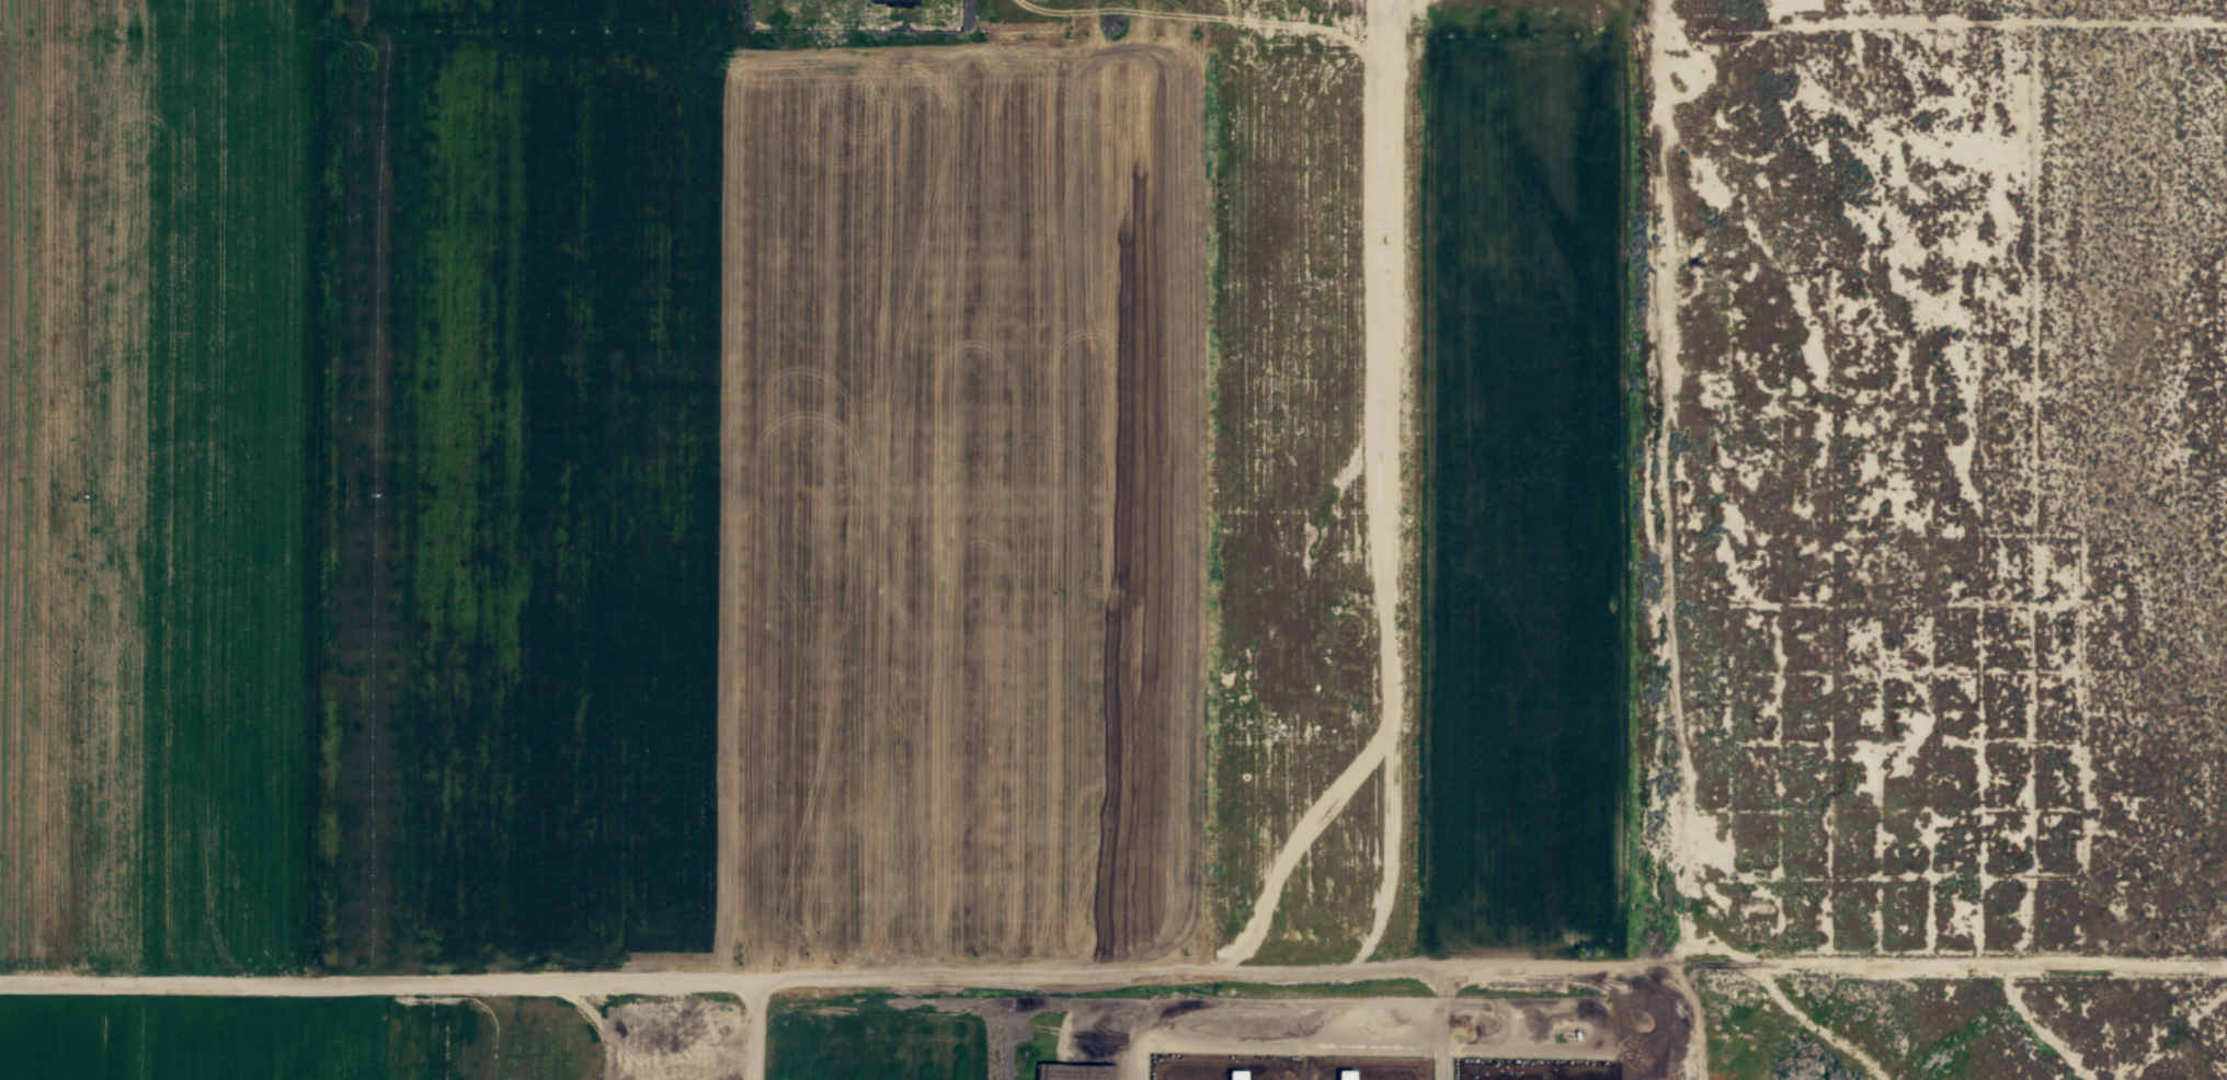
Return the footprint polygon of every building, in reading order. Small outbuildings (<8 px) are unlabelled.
[(1243,1070),(1243,1079),(1227,1079),(1227,1070),(1243,1070)] [(1352,1070),(1352,1079),(1336,1079),(1336,1070),(1352,1070)]
